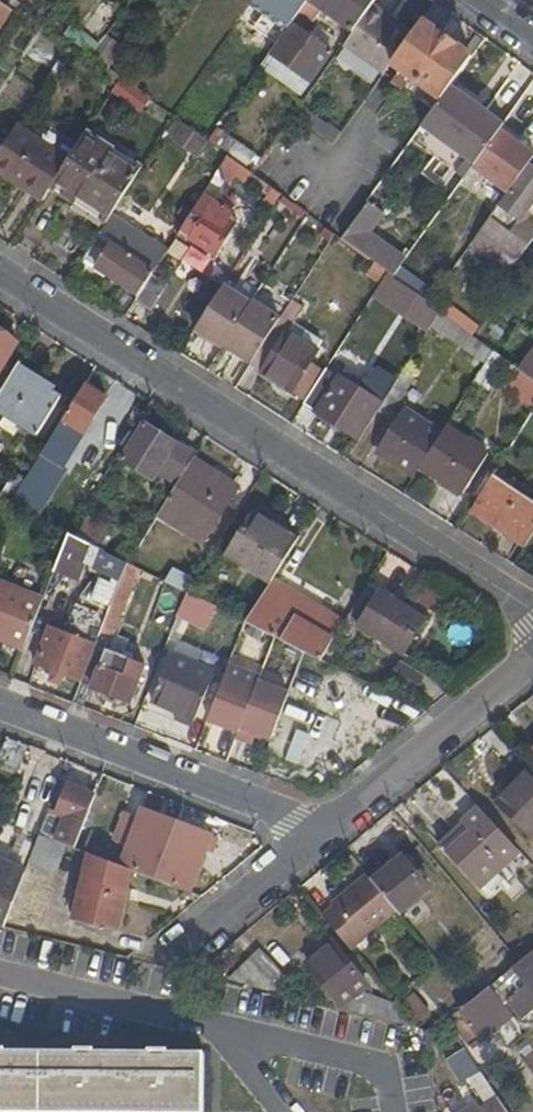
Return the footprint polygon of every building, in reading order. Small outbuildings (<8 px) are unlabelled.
[(44,13),(52,3),(48,0),(26,0),(44,13)] [(283,30),(291,19),(305,0),(250,0),(248,4),(283,30)] [(352,30),(372,2),(373,0),(311,0),(352,30)] [(352,30),(344,40),(384,68),(391,59),(406,36),(396,29),(382,19),(386,13),(372,2),(352,30)] [(399,21),(386,13),(382,19),(396,29),(399,21)] [(142,30),(118,14),(103,34),(127,50),(142,30)] [(406,36),(391,59),(441,96),(451,82),(472,52),(421,16),(406,36)] [(283,30),(268,52),(308,79),(329,48),(291,19),(283,30)] [(63,29),(82,43),(88,34),(69,21),(63,29)] [(135,83),(148,65),(103,34),(91,52),(122,74),(135,83)] [(122,76),(111,92),(141,111),(151,96),(122,76)] [(422,123),(475,162),(501,126),(505,121),(451,82),(441,96),(422,123)] [(293,113),(333,140),(340,129),(300,102),(293,113)] [(174,128),(205,148),(211,139),(207,136),(183,118),(174,128)] [(67,158),(15,124),(4,141),(0,148),(0,173),(9,179),(14,172),(45,191),(46,190),(67,158)] [(215,124),(207,136),(211,139),(224,149),(227,151),(241,161),(252,170),(262,157),(215,124)] [(509,190),(532,156),(532,149),(501,126),(475,162),(473,164),(509,190)] [(108,216),(138,170),(83,133),(68,157),(67,158),(46,190),(102,225),(108,216)] [(241,161),(227,151),(213,173),(227,182),(241,161)] [(509,190),(505,195),(509,198),(492,221),(527,247),(532,239),(532,213),(529,210),(532,204),(532,156),(509,190)] [(14,172),(9,179),(39,201),(45,191),(14,172)] [(200,192),(177,228),(214,252),(238,216),(200,192)] [(351,221),(342,233),(396,272),(408,256),(370,229),(384,210),(370,199),(351,221)] [(150,268),(162,250),(108,216),(102,225),(101,227),(113,235),(109,241),(150,268)] [(101,227),(81,256),(135,291),(141,282),(150,268),(109,241),(113,235),(101,227)] [(158,292),(141,282),(135,291),(128,301),(144,312),(158,292)] [(218,283),(188,328),(217,348),(219,344),(246,363),(274,319),(248,300),(246,304),(218,283)] [(274,319),(246,363),(302,398),(322,366),(326,360),(285,334),(305,303),(291,294),(274,319)] [(439,309),(430,324),(483,363),(493,348),(473,332),(439,309)] [(11,336),(0,329),(0,355),(11,336)] [(511,361),(497,382),(532,408),(532,407),(532,377),(518,365),(511,361)] [(0,378),(0,411),(29,429),(52,391),(9,363),(0,378)] [(374,398),(322,366),(302,398),(300,400),(351,434),(374,398)] [(414,378),(400,370),(374,409),(388,418),(414,378)] [(99,391),(78,379),(35,446),(57,459),(99,391)] [(437,427),(402,405),(374,447),(409,469),(437,427)] [(137,416),(116,449),(147,469),(140,480),(161,494),(176,469),(155,456),(168,435),(137,416)] [(443,424),(416,464),(459,491),(485,451),(443,424)] [(232,481),(186,453),(176,469),(161,494),(153,506),(199,535),(232,481)] [(0,475),(0,498),(2,499),(20,472),(6,465),(0,475)] [(489,471),(466,505),(494,524),(517,490),(489,471)] [(494,524),(521,542),(532,525),(532,500),(517,490),(494,524)] [(267,573),(292,534),(248,507),(222,550),(264,578),(267,573)] [(86,615),(97,618),(121,557),(104,549),(62,529),(48,565),(65,572),(74,551),(95,559),(90,572),(87,571),(80,590),(94,595),(86,615)] [(132,563),(121,557),(97,618),(90,636),(75,676),(101,686),(98,692),(110,696),(112,690),(125,695),(140,657),(102,642),(117,602),(132,563)] [(440,612),(452,585),(420,572),(408,599),(440,612)] [(315,654),(338,616),(267,573),(264,578),(241,617),(301,647),(315,654)] [(401,646),(422,614),(364,574),(338,616),(351,625),(356,618),(401,646)] [(18,642),(37,593),(0,578),(0,634),(18,642)] [(181,587),(175,602),(200,610),(205,599),(181,587)] [(29,658),(75,676),(90,636),(65,625),(62,633),(42,625),(29,658)] [(15,648),(18,642),(0,634),(0,642),(15,648)] [(316,677),(326,660),(315,654),(301,647),(285,686),(296,693),(309,672),(316,677)] [(394,656),(385,671),(408,688),(418,674),(394,656)] [(205,709),(217,678),(163,657),(148,698),(189,713),(190,709),(204,713),(205,709)] [(254,677),(256,672),(224,660),(217,678),(205,709),(220,715),(218,720),(235,726),(254,677)] [(376,684),(330,661),(313,690),(326,698),(321,706),(345,720),(350,713),(364,721),(381,687),(376,684)] [(268,733),(281,698),(285,688),(254,677),(235,726),(233,732),(249,738),(253,727),(268,733)] [(290,761),(297,743),(278,735),(271,753),(290,761)] [(0,752),(0,754),(0,803),(3,804),(21,761),(0,752)] [(530,762),(491,801),(525,836),(532,828),(532,765),(530,762)] [(65,821),(57,841),(75,848),(96,795),(68,784),(55,817),(65,821)] [(107,809),(99,831),(145,848),(154,827),(107,809)] [(482,891),(519,856),(476,809),(462,823),(469,830),(446,853),(482,891)] [(469,830),(462,823),(438,845),(446,853),(469,830)] [(33,833),(16,876),(23,878),(25,872),(39,835),(33,833)] [(116,931),(131,870),(75,848),(57,841),(40,834),(39,835),(25,872),(56,884),(64,863),(85,871),(74,922),(116,931)] [(397,852),(367,877),(393,909),(424,883),(397,852)] [(3,928),(23,878),(16,876),(0,870),(0,927),(3,928)] [(315,911),(346,949),(393,909),(367,877),(361,870),(323,902),(325,904),(315,911)] [(349,989),(358,982),(324,941),(308,954),(316,964),(305,973),(330,1003),(349,989)] [(240,970),(264,996),(284,977),(259,951),(240,970)] [(512,968),(525,985),(508,1000),(522,1018),(532,1010),(532,951),(512,968)] [(470,1047),(511,1014),(489,987),(448,1021),(470,1047)] [(326,1007),(363,1017),(368,992),(349,989),(330,1003),(326,1007)] [(390,1002),(410,1026),(425,1013),(406,990),(390,1002)] [(390,1002),(387,999),(368,992),(363,1017),(412,1029),(410,1026),(390,1002)] [(479,1111),(480,1111),(507,1111),(462,1045),(451,1052),(483,1099),(487,1105),(479,1111)] [(205,1053),(168,1053),(168,1049),(151,1049),(151,1053),(94,1052),(93,1048),(77,1048),(77,1052),(5,1051),(4,1048),(0,1048),(0,1111),(204,1111),(205,1053)] [(487,1105),(483,1099),(475,1105),(479,1111),(487,1105)] [(475,1105),(473,1102),(460,1111),(480,1111),(479,1111),(475,1105)]
